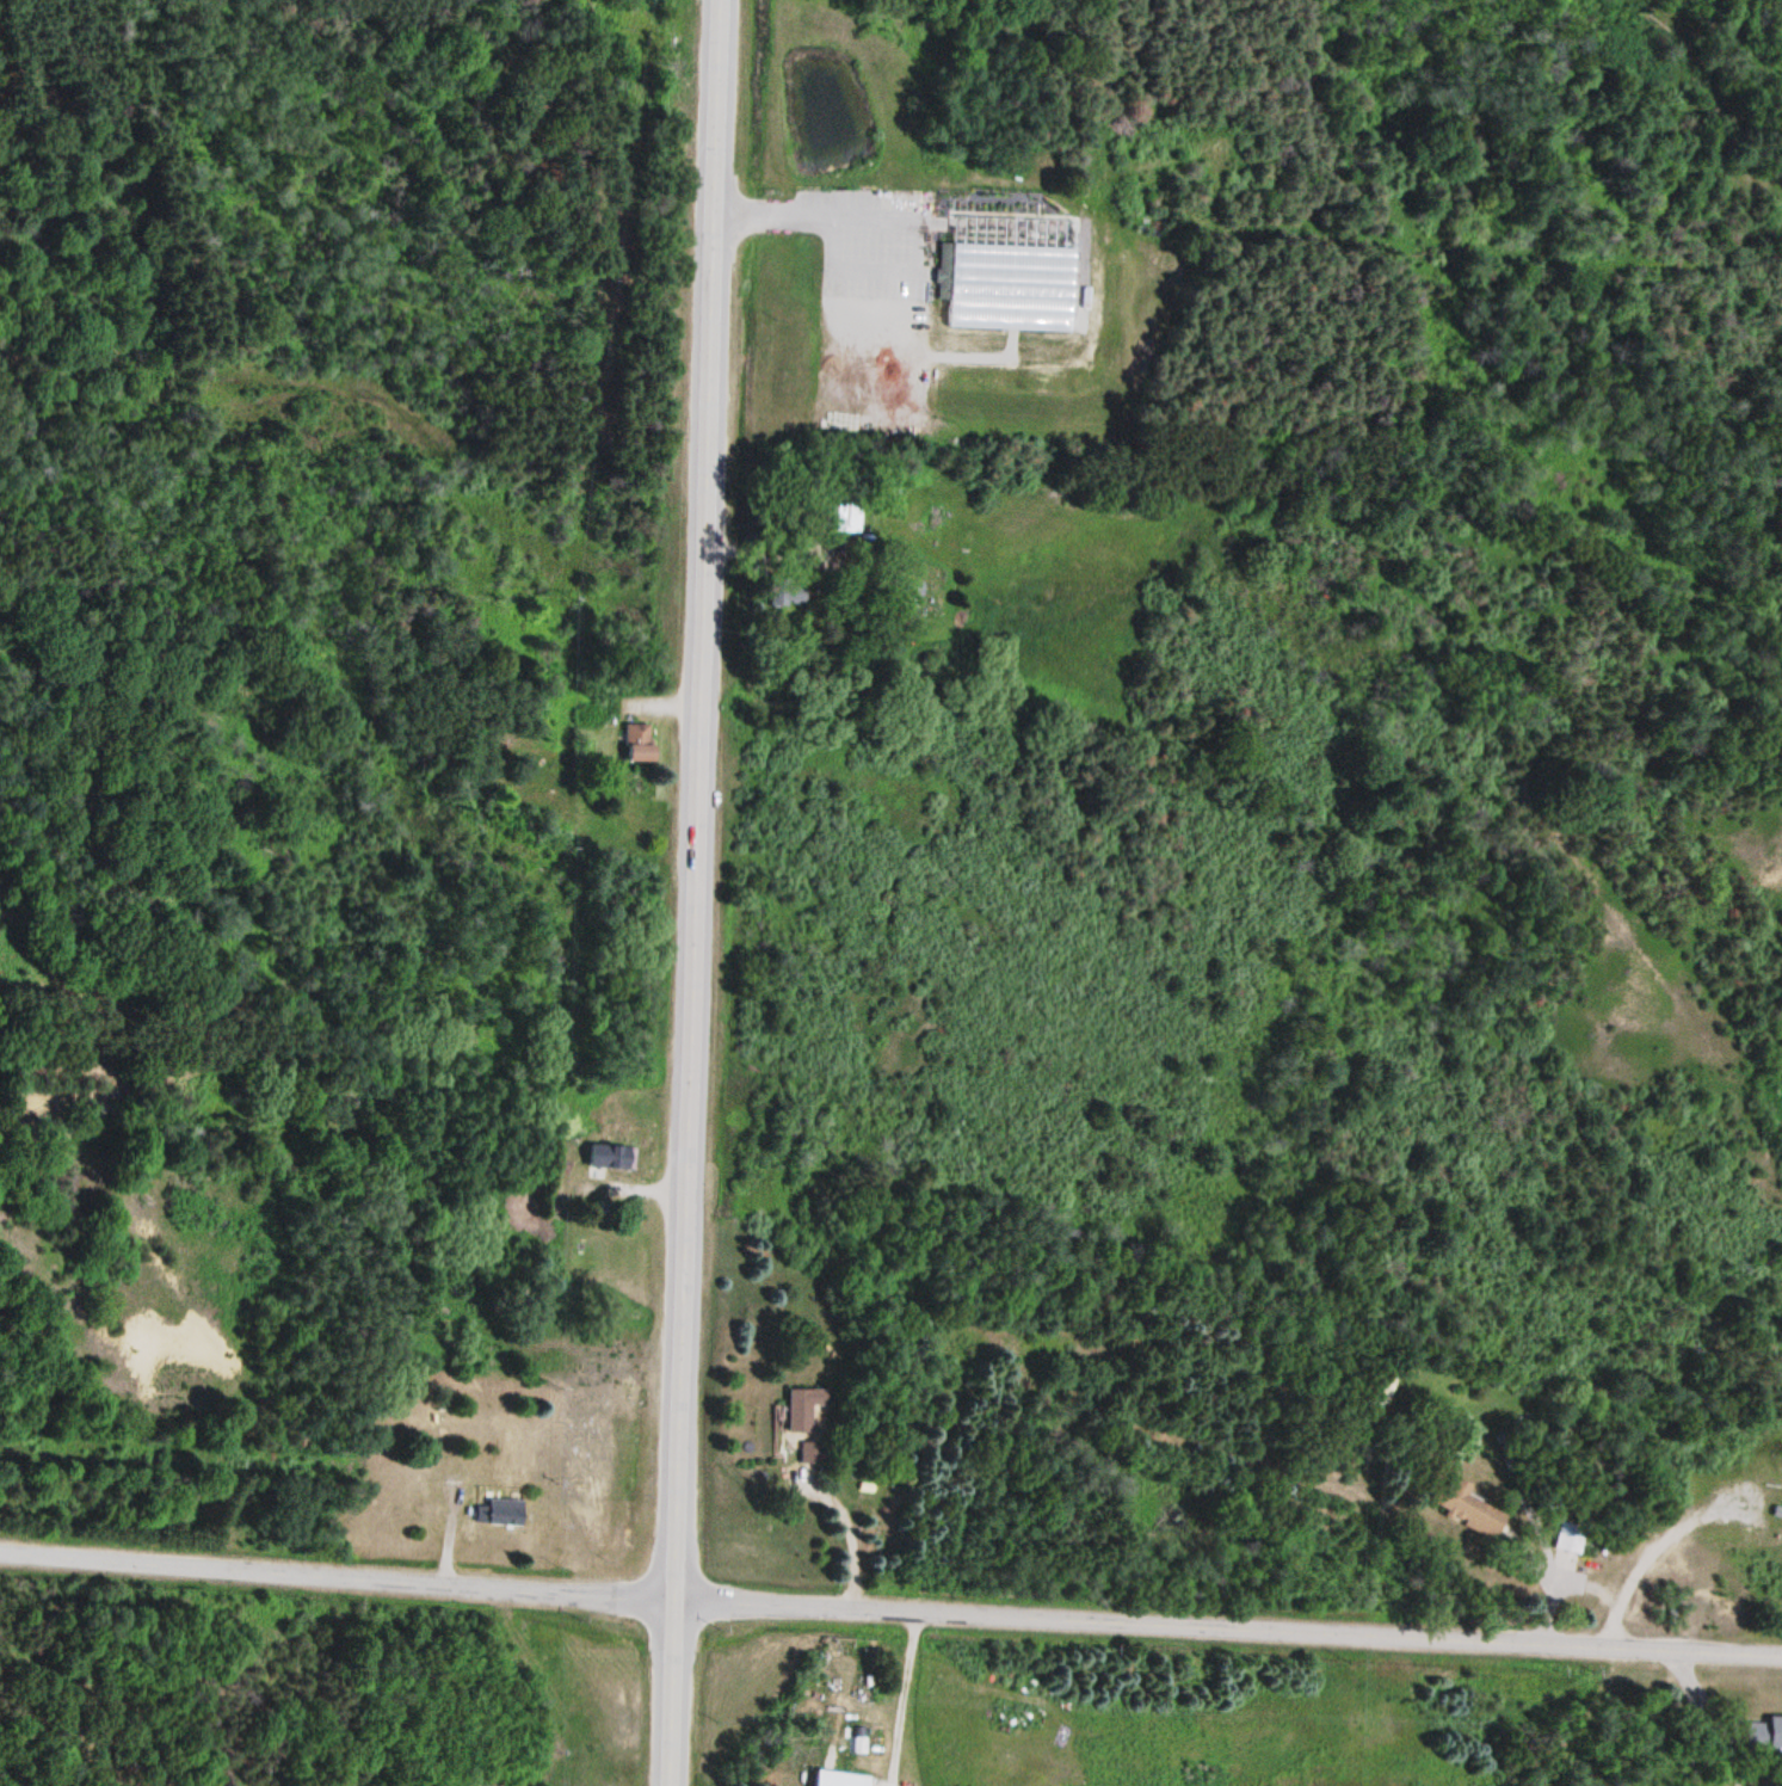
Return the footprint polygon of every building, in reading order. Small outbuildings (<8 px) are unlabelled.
[(954,218),(951,297),(1079,304),(1079,222),(954,218)] [(591,1145),(591,1169),(634,1169),(634,1145),(591,1145)] [(790,1390),(790,1433),(813,1433),(813,1407),(827,1407),(827,1390),(790,1390)] [(802,1464),(824,1464),(824,1443),(802,1443),(802,1464)] [(1467,1496),(1472,1486),(1459,1480),(1455,1488),(1443,1482),(1431,1509),(1496,1540),(1508,1515),(1467,1496)] [(476,1507),(475,1523),(522,1527),(523,1509),(476,1507)] [(1581,1555),(1586,1526),(1560,1522),(1556,1551),(1581,1555)] [(1769,1718),(1769,1751),(1781,1751),(1781,1718),(1769,1718)] [(818,1770),(816,1785),(873,1785),(875,1777),(818,1770)]
